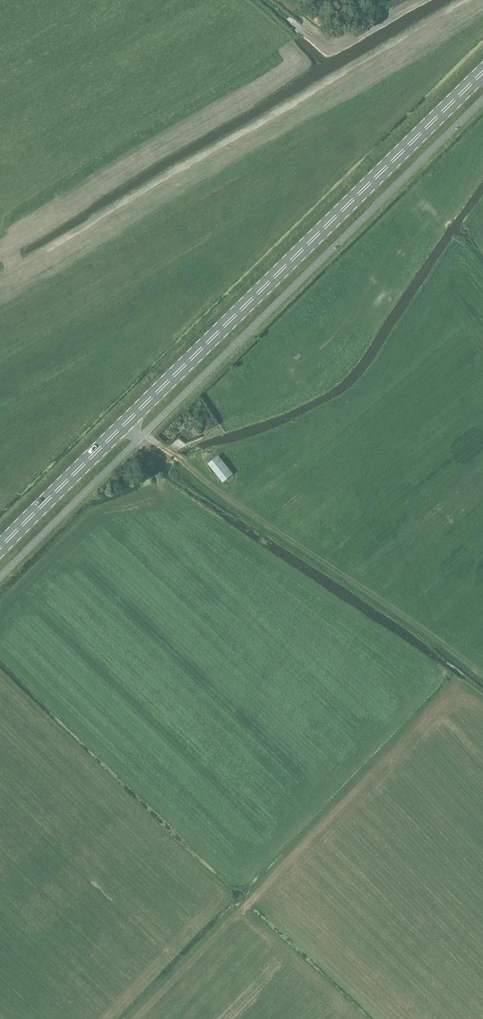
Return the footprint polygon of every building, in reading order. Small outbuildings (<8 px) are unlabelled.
[(207,462),(220,481),(228,475),(216,457),(207,462)]
